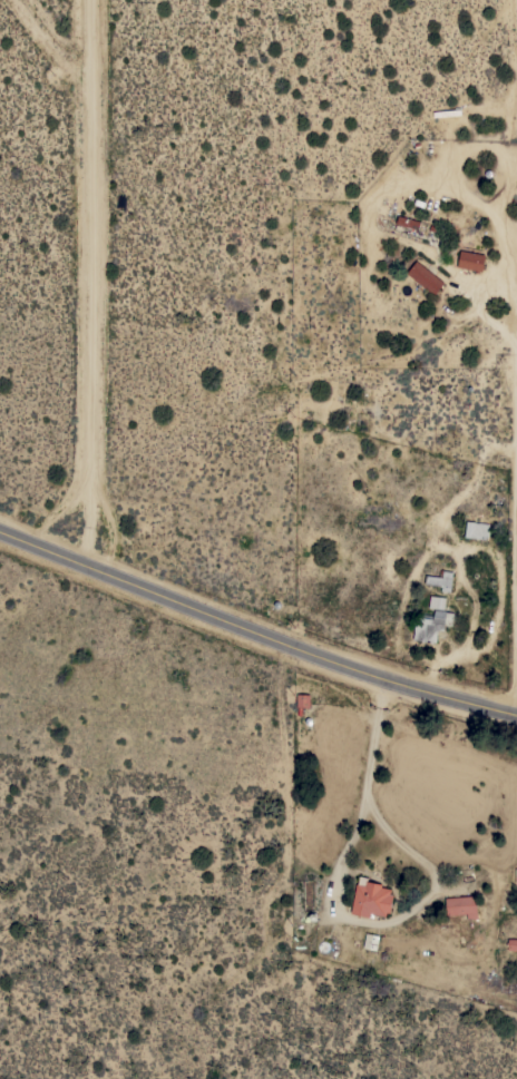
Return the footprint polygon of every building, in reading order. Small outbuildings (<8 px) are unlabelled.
[(420,220),(418,229),(396,224),(398,215),(420,220)] [(485,254),(481,271),(479,271),(479,273),(476,272),(476,269),(457,266),(460,249),(485,254)] [(443,282),(433,295),(407,273),(417,261),(443,282)] [(465,537),(466,520),(489,523),(487,539),(465,537)] [(452,571),(450,588),(450,591),(441,590),(441,587),(425,585),(425,582),(423,582),(423,577),(426,577),(426,576),(439,577),(439,570),(452,571)] [(446,597),(445,609),(429,607),(430,596),(446,597)] [(416,614),(433,615),(433,609),(446,610),(446,611),(453,612),(452,626),(443,625),(443,630),(438,630),(437,641),(413,639),(416,614)] [(309,707),(296,707),(296,694),(310,694),(309,707)] [(357,884),(358,884),(359,876),(367,877),(367,881),(381,884),(381,886),(391,889),(390,894),(393,895),(390,913),(387,912),(386,915),(374,913),(373,918),(351,913),(357,884)] [(475,895),(477,919),(467,919),(467,913),(447,915),(445,897),(475,895)] [(377,950),(363,948),(365,933),(379,935),(377,950)] [(508,939),(516,939),(516,951),(513,951),(513,950),(508,950),(508,946),(506,946),(506,942),(508,942),(508,939)]
